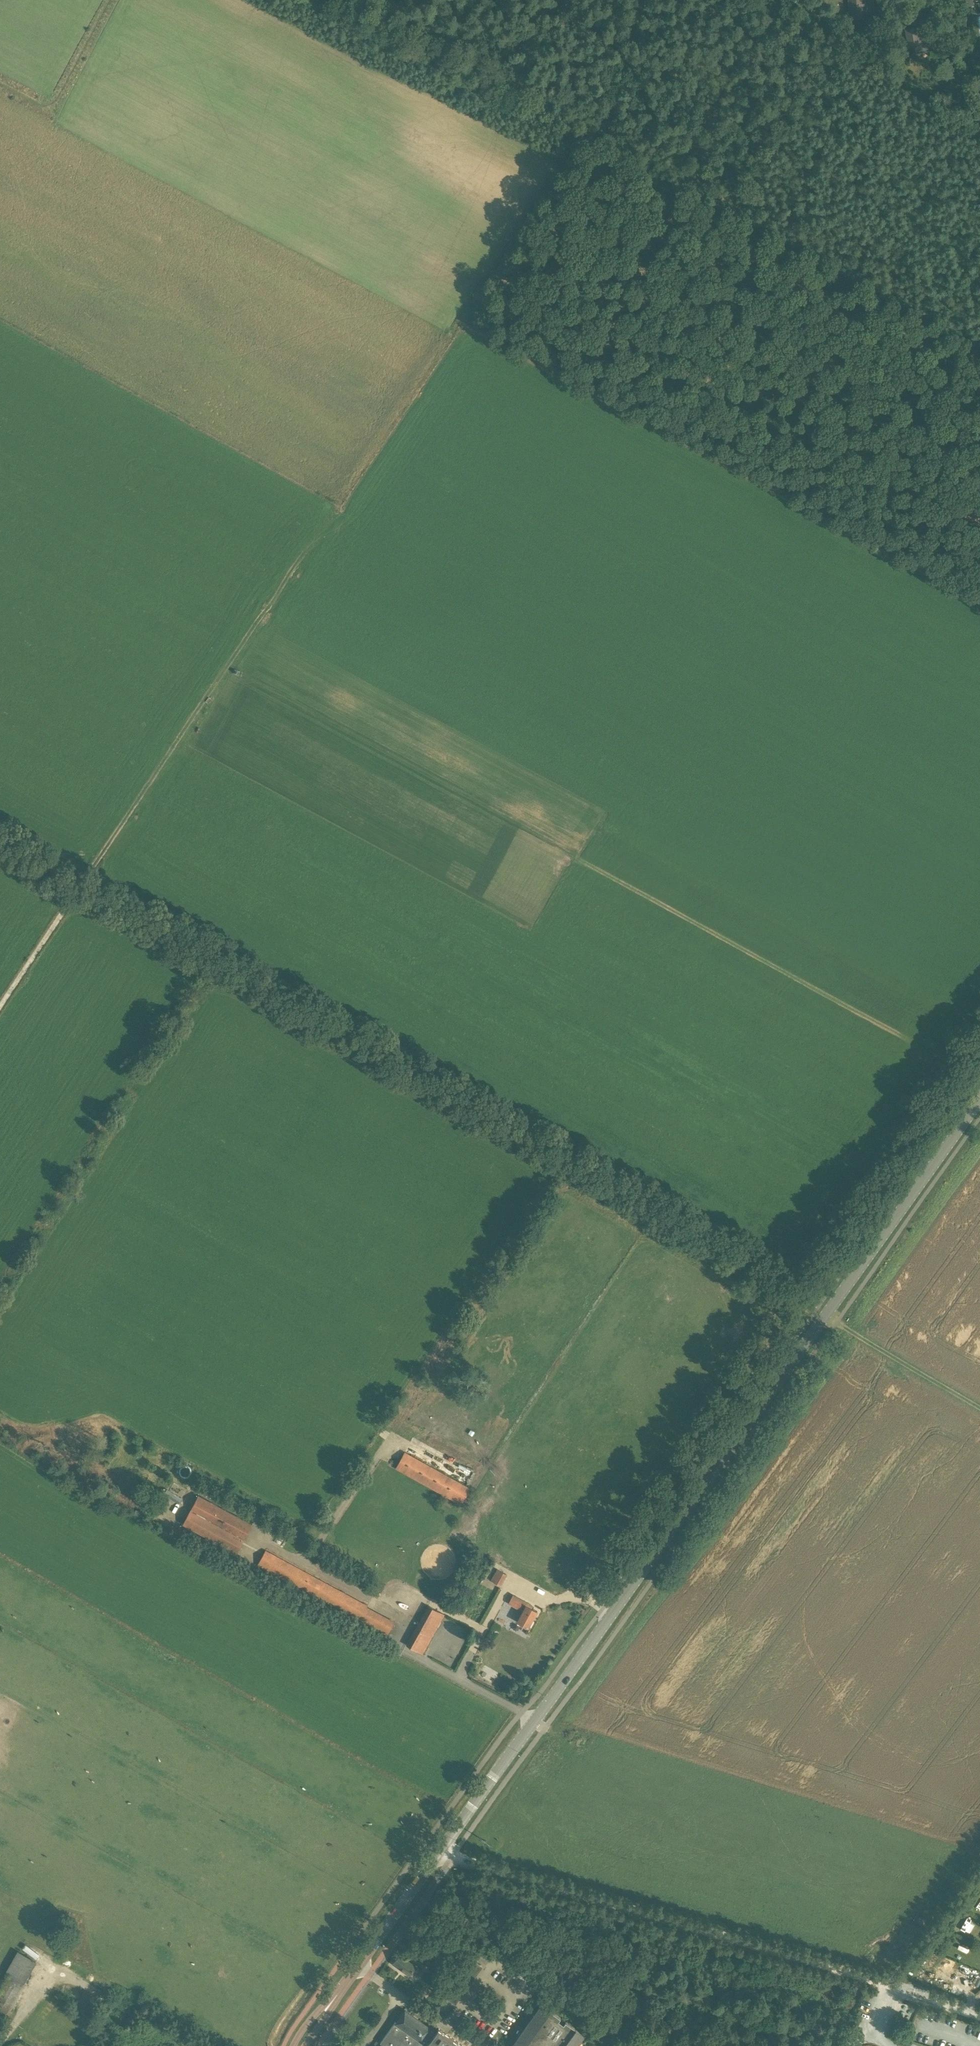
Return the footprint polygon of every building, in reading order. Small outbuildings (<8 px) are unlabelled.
[(854,19),(874,18),(872,0),(852,0),(854,19)] [(915,46),(916,53),(930,51),(928,43),(925,28),(919,29),(919,27),(905,29),(908,47),(915,46)] [(395,1468),(418,1481),(461,1505),(471,1488),(405,1451),(395,1468)] [(164,1493),(179,1502),(182,1497),(168,1488),(164,1493)] [(183,1524),(237,1553),(252,1524),(199,1495),(183,1524)] [(134,1514),(143,1519),(146,1514),(136,1509),(134,1514)] [(266,1550),(257,1565),(359,1620),(368,1605),(266,1550)] [(491,1581),(500,1586),(507,1575),(497,1569),(491,1581)] [(508,1603),(522,1611),(516,1621),(528,1628),(537,1611),(531,1608),(533,1606),(513,1595),(508,1603)] [(406,1645),(423,1654),(444,1614),(428,1605),(406,1645)] [(388,1636),(395,1622),(385,1617),(377,1630),(388,1636)] [(971,1936),(976,1926),(966,1920),(961,1930),(971,1936)] [(443,1944),(436,1943),(435,1952),(442,1953),(443,1944)] [(10,1974),(24,1982),(36,1962),(18,1952),(6,1972),(10,1974)] [(393,1963),(404,1971),(409,1975),(410,1974),(413,1977),(419,1969),(416,1966),(416,1965),(400,1954),(393,1963)] [(10,1974),(0,1991),(0,2014),(5,2016),(24,1982),(10,1974)] [(967,1993),(975,1988),(970,1979),(962,1985),(967,1993)] [(585,2035),(568,2023),(542,2004),(512,2045),(577,2045),(585,2035)] [(443,2031),(439,2028),(435,2033),(430,2030),(431,2028),(405,2010),(396,2023),(395,2022),(380,2043),(385,2045),(464,2045),(443,2031)]
